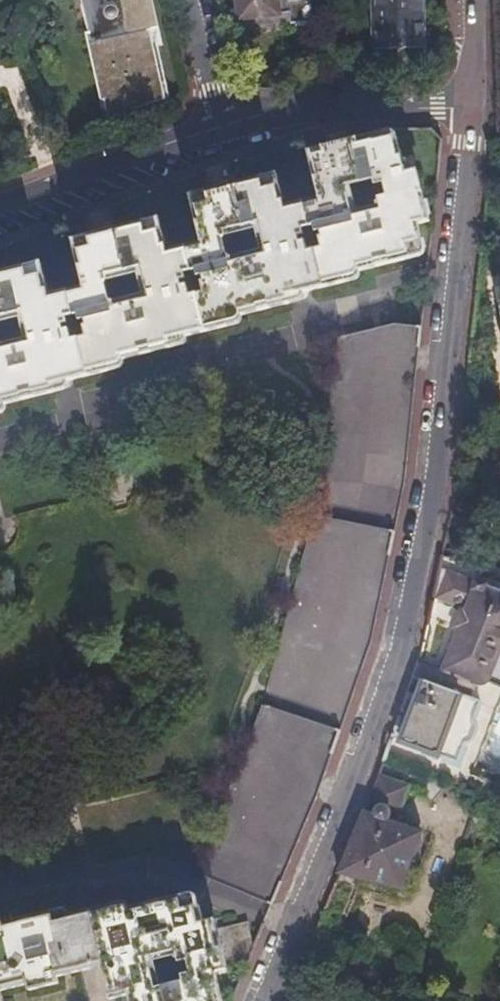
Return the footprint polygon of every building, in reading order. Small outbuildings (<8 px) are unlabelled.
[(85,32),(101,28),(95,0),(78,0),(85,32)] [(85,32),(100,100),(104,100),(108,117),(169,97),(148,0),(95,0),(101,28),(85,32)] [(287,21),(313,18),(318,17),(316,0),(228,0),(228,7),(237,6),(239,19),(279,14),(280,22),(287,21)] [(371,46),(421,46),(422,0),(371,0),(371,46)] [(53,392),(51,384),(109,370),(107,363),(173,347),(170,339),(228,326),(227,319),(291,302),(288,295),(347,280),(348,275),(410,259),(407,245),(425,240),(421,224),(431,221),(419,170),(407,173),(396,131),(339,146),(310,153),(320,199),(285,208),(277,174),(220,188),(189,196),(201,242),(166,251),(158,218),(100,232),(72,239),(83,288),(50,295),(41,263),(0,273),(0,405),(53,392)] [(418,359),(422,325),(394,322),(342,335),(323,513),(271,705),(200,874),(271,904),(272,904),(299,838),(322,783),(351,699),(371,642),(386,570),(405,480),(416,373),(418,359)] [(462,676),(474,680),(499,686),(499,579),(478,573),(475,580),(437,567),(432,593),(431,596),(465,608),(443,669),(462,676)] [(412,676),(406,694),(416,697),(400,740),(459,761),(481,699),(456,691),(412,676)] [(408,785),(378,774),(369,801),(398,812),(408,785)] [(348,853),(340,873),(383,890),(399,889),(421,836),(365,813),(352,843),(348,853)] [(27,985),(27,991),(58,984),(56,978),(90,970),(102,967),(110,998),(127,995),(129,1000),(222,1000),(215,971),(227,968),(218,928),(215,918),(202,920),(199,904),(181,908),(178,896),(113,912),(111,904),(53,919),(52,911),(0,924),(0,990),(27,985)] [(227,968),(245,964),(254,943),(248,921),(218,928),(227,968)]
